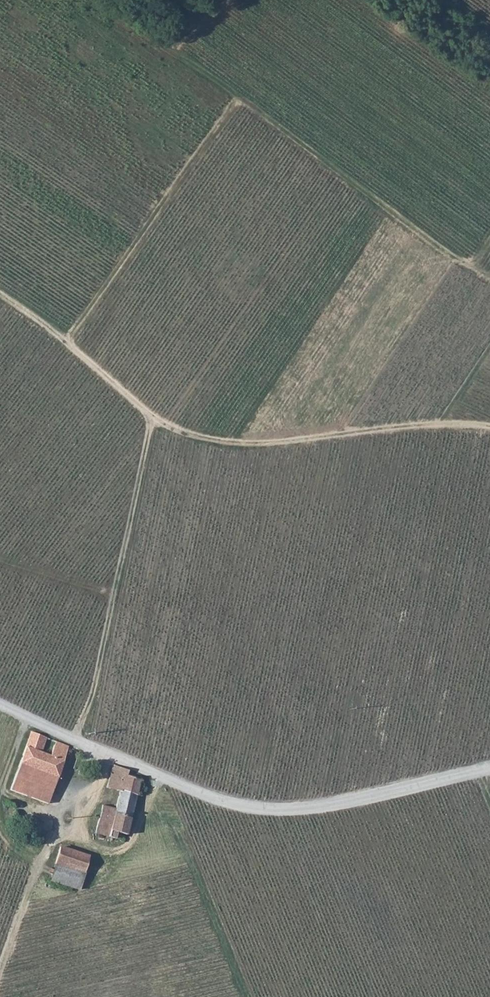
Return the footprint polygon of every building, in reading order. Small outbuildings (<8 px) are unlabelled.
[(24,828),(22,832),(42,839),(48,822),(29,814),(36,797),(42,800),(55,770),(60,772),(69,749),(56,743),(50,758),(42,755),(47,740),(35,735),(23,765),(29,767),(20,791),(16,790),(9,808),(17,811),(14,818),(9,817),(7,822),(24,828)] [(77,796),(66,827),(76,831),(79,825),(121,841),(142,782),(129,777),(130,769),(115,763),(107,785),(119,789),(113,808),(77,796)] [(55,860),(79,868),(84,853),(60,845),(55,860)]
